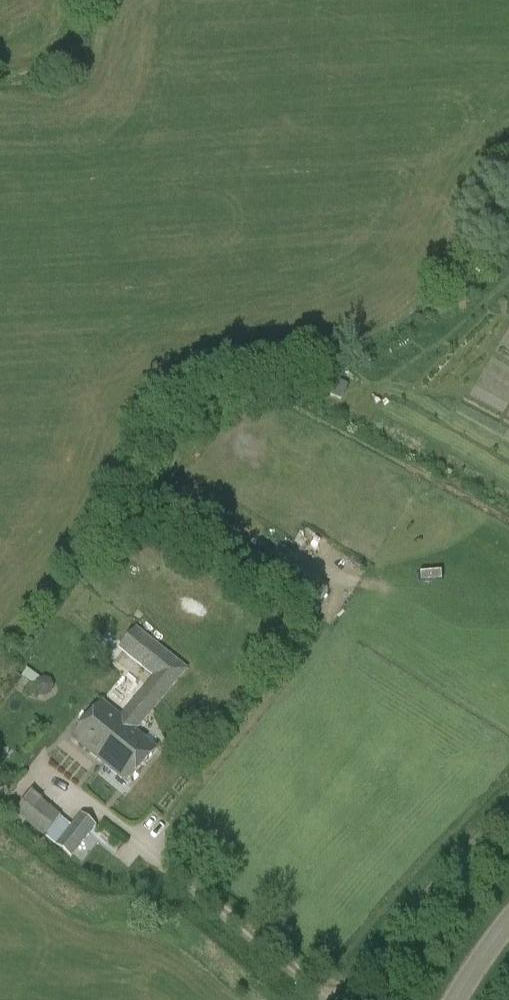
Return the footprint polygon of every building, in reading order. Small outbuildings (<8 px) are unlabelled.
[(320,390),(341,400),(348,384),(326,375),(320,390)] [(152,678),(120,717),(102,702),(71,739),(128,784),(158,749),(136,732),(189,669),(136,628),(118,649),(152,678)] [(27,668),(21,676),(35,686),(34,689),(37,695),(45,697),(51,694),(54,687),(51,679),(45,677),(41,678),(27,668)] [(70,825),(31,792),(15,810),(54,844),(70,825)] [(97,826),(81,813),(55,844),(71,858),(97,826)]
